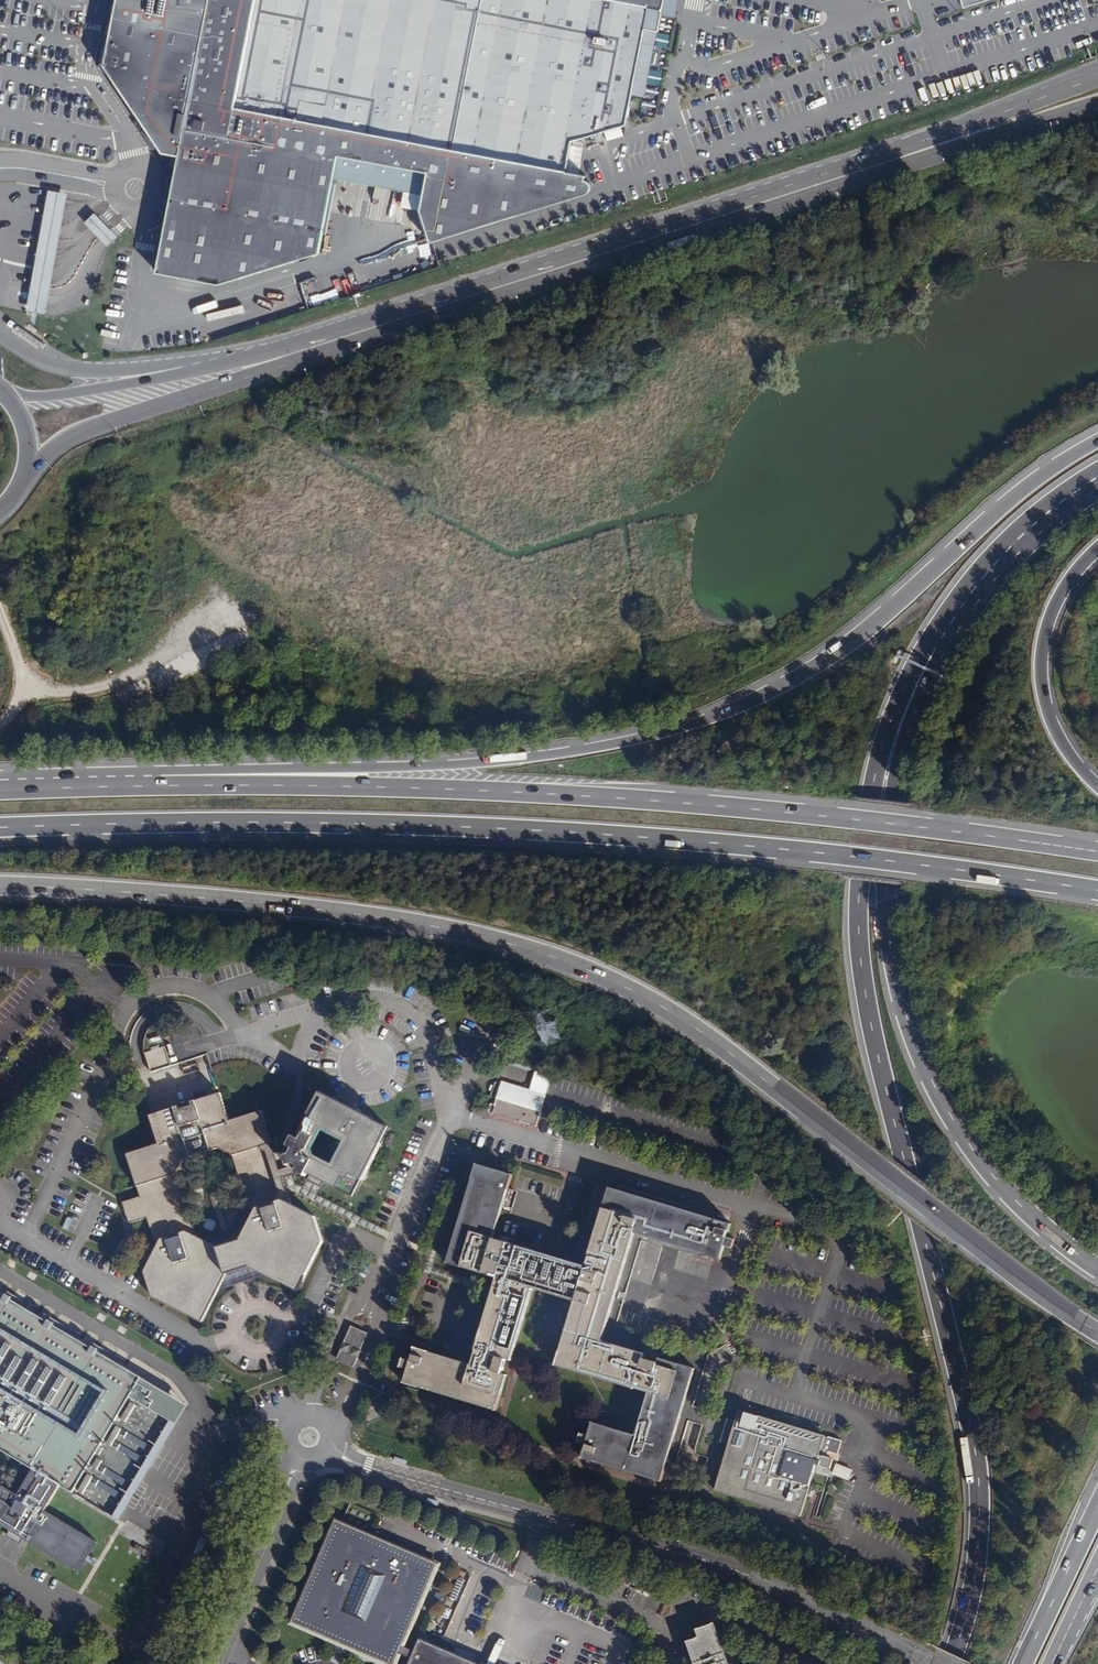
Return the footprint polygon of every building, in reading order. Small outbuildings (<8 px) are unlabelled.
[(102,62),(161,150),(180,153),(157,270),(219,282),(319,251),(334,176),(337,167),(427,185),(426,195),(423,209),(433,241),(590,190),(592,188),(591,185),(590,182),(586,179),(587,175),(568,171),(573,141),(610,130),(612,138),(627,134),(625,125),(628,124),(634,93),(647,28),(659,30),(660,30),(664,9),(670,3),(671,0),(114,0),(102,62)] [(646,96),(659,30),(647,28),(634,93),(646,96)] [(337,167),(334,176),(426,195),(427,185),(337,167)] [(67,192),(48,188),(42,222),(38,243),(32,279),(26,310),(45,314),(51,283),(57,246),(63,216),(67,192)] [(151,1050),(143,1052),(150,1071),(170,1064),(163,1045),(159,1047),(158,1044),(150,1047),(151,1050)] [(219,1092),(148,1115),(158,1143),(125,1153),(139,1196),(122,1202),(129,1223),(147,1217),(156,1246),(144,1271),(152,1296),(202,1322),(223,1280),(256,1269),(298,1291),(323,1241),(315,1216),(291,1204),(282,1177),(290,1176),(296,1173),(297,1171),(305,1175),(307,1171),(325,1181),(337,1187),(339,1187),(355,1194),(389,1126),(320,1090),(297,1136),(293,1134),(288,1145),(282,1147),(281,1150),(274,1152),(270,1140),(260,1109),(229,1120),(219,1092)] [(541,1114),(497,1100),(496,1105),(490,1103),(488,1111),(538,1126),(541,1114)] [(506,1165),(468,1155),(440,1256),(466,1264),(475,1267),(489,1271),(465,1357),(456,1354),(406,1340),(403,1354),(394,1351),(392,1360),(400,1362),(396,1376),(489,1404),(499,1367),(494,1366),(499,1351),(504,1353),(525,1281),(568,1294),(549,1358),(643,1386),(631,1428),(586,1415),(583,1429),(574,1427),(571,1437),(580,1439),(575,1453),(657,1476),(664,1453),(691,1361),(654,1351),(653,1357),(638,1352),(640,1346),(597,1334),(628,1226),(718,1252),(721,1239),(729,1241),(731,1231),(723,1229),(727,1216),(602,1179),(579,1257),(565,1252),(508,1236),(489,1230),(496,1201),(506,1204),(512,1182),(502,1180),(506,1165)] [(430,1241),(417,1237),(413,1246),(413,1247),(420,1248),(415,1263),(433,1268),(472,1280),(475,1267),(466,1264),(465,1268),(426,1256),(430,1241)] [(79,1571),(97,1541),(45,1510),(60,1483),(115,1517),(117,1513),(116,1513),(121,1504),(122,1505),(132,1488),(131,1487),(136,1479),(137,1480),(147,1463),(146,1462),(151,1454),(152,1455),(162,1438),(161,1437),(166,1428),(167,1429),(173,1420),(158,1411),(169,1393),(100,1352),(102,1350),(96,1346),(94,1348),(56,1325),(57,1323),(51,1319),(50,1321),(12,1299),(14,1297),(8,1293),(7,1295),(0,1291),(0,1448),(33,1467),(19,1494),(0,1483),(0,1523),(6,1527),(79,1571)] [(30,1303),(27,1307),(37,1312),(39,1309),(30,1303)] [(365,1334),(352,1328),(340,1359),(352,1364),(365,1334)] [(73,1329),(70,1332),(80,1338),(82,1334),(73,1329)] [(377,1386),(366,1391),(374,1411),(384,1408),(377,1386)] [(158,1411),(173,1420),(167,1429),(166,1428),(161,1437),(162,1438),(152,1455),(151,1454),(146,1462),(147,1463),(137,1480),(136,1479),(131,1487),(132,1488),(122,1505),(121,1504),(116,1513),(117,1513),(115,1517),(117,1518),(186,1403),(169,1393),(158,1411)] [(832,1453),(817,1449),(818,1443),(837,1448),(840,1433),(735,1404),(733,1415),(723,1412),(720,1422),(716,1436),(726,1439),(712,1484),(798,1511),(811,1469),(814,1460),(828,1464),(832,1453)] [(234,1450),(227,1465),(240,1470),(247,1455),(234,1450)] [(836,1464),(833,1474),(849,1480),(853,1469),(836,1464)] [(336,1523),(295,1620),(394,1662),(435,1564),(336,1523)] [(137,1545),(135,1549),(148,1557),(151,1553),(137,1545)] [(635,1574),(620,1568),(615,1579),(631,1586),(635,1574)] [(721,1637),(716,1623),(698,1629),(701,1637),(688,1641),(696,1663),(730,1663),(721,1637)] [(424,1641),(418,1639),(407,1663),(478,1663),(424,1641)] [(162,1646),(149,1640),(146,1646),(159,1652),(162,1646)]
